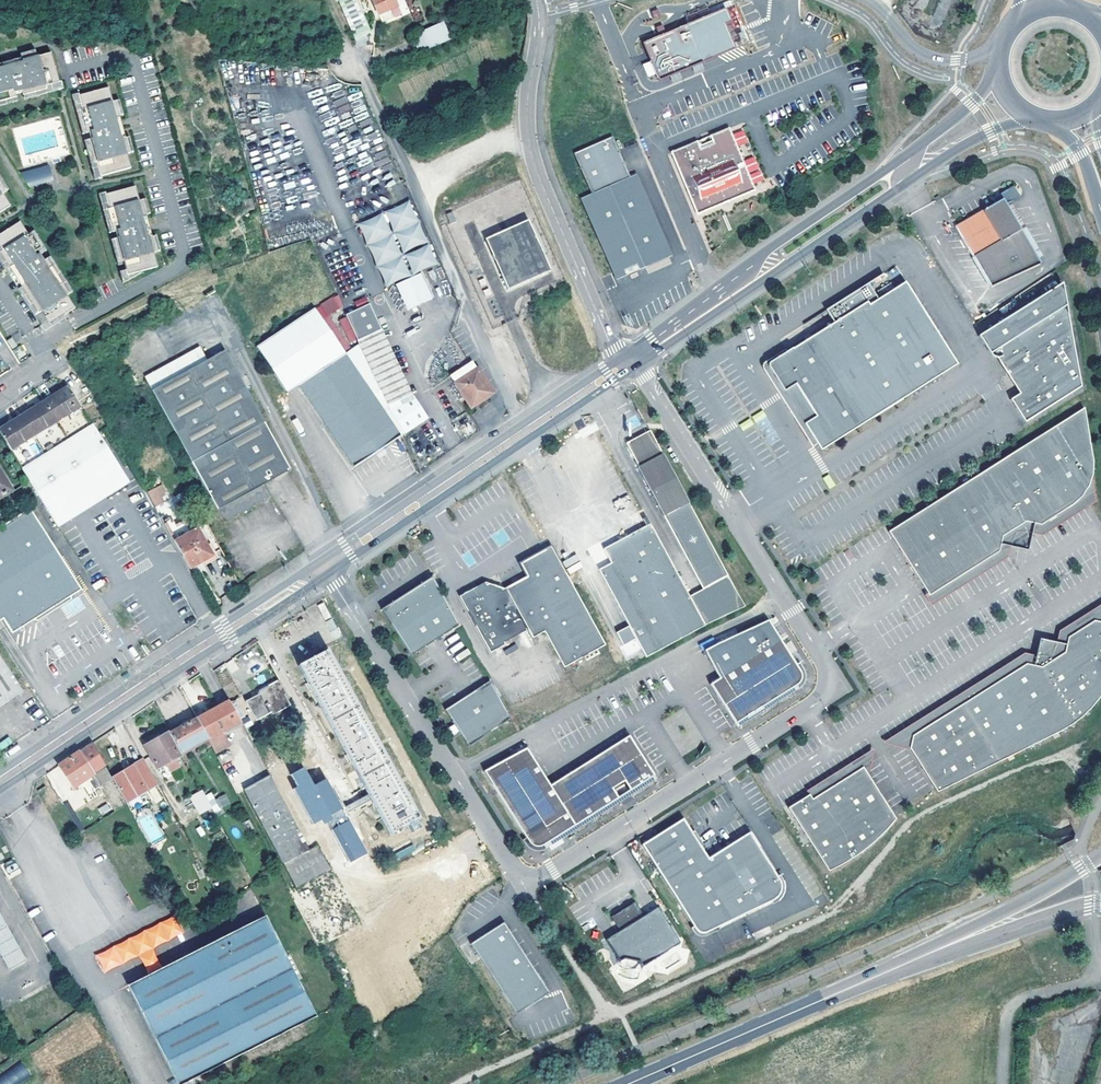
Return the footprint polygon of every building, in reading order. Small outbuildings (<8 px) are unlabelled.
[(380,14),(391,9),(397,7),(394,0),(374,0),(380,14)] [(734,6),(643,44),(656,76),(747,39),(734,6)] [(444,21),(423,29),(421,24),(409,29),(418,51),(451,38),(444,21)] [(36,49),(21,53),(22,57),(37,53),(36,49)] [(17,96),(24,94),(47,88),(46,85),(60,81),(52,52),(38,56),(37,53),(22,57),(0,63),(0,101),(17,96)] [(47,88),(24,94),(25,98),(64,87),(62,80),(60,81),(46,85),(47,88)] [(113,101),(109,87),(81,95),(84,109),(81,110),(87,133),(90,132),(92,139),(89,139),(95,162),(98,161),(103,175),(132,167),(128,153),(130,152),(126,138),(120,115),(116,100),(113,101)] [(80,93),(73,95),(84,134),(87,133),(81,110),(84,109),(81,95),(80,93)] [(18,100),(17,96),(0,101),(0,105),(18,100)] [(120,99),(116,100),(120,115),(124,114),(120,99)] [(671,151),(697,213),(723,202),(722,199),(726,197),(728,200),(754,190),(729,128),(710,136),(713,143),(699,149),(696,141),(671,151)] [(738,147),(749,143),(743,129),(733,133),(738,147)] [(581,196),(616,278),(626,273),(624,268),(630,265),(636,263),(639,268),(671,254),(637,173),(630,175),(613,135),(575,151),(592,191),(581,196)] [(130,136),(126,138),(130,152),(134,151),(130,136)] [(710,136),(696,141),(699,149),(713,143),(710,136)] [(89,139),(86,140),(96,179),(104,177),(103,175),(98,161),(95,162),(89,139)] [(49,160),(22,170),(31,182),(54,173),(49,160)] [(0,174),(0,182),(6,192),(10,189),(0,174)] [(12,206),(4,193),(6,192),(0,182),(0,213),(12,206)] [(141,200),(137,186),(108,194),(107,194),(111,208),(108,209),(115,232),(118,231),(119,238),(117,238),(123,261),(126,260),(128,269),(130,274),(133,273),(150,269),(159,266),(155,252),(158,251),(154,236),(148,214),(143,199),(141,200)] [(1004,206),(1011,202),(1018,198),(1012,187),(992,199),(995,204),(970,220),(954,229),(989,287),(1039,264),(1037,261),(1004,206)] [(107,192),(100,194),(111,233),(115,232),(108,209),(111,208),(107,194),(108,194),(107,192)] [(147,198),(143,199),(148,214),(151,213),(147,198)] [(411,200),(357,222),(385,287),(394,284),(408,311),(434,299),(421,273),(440,266),(411,200)] [(1028,232),(1011,202),(1004,206),(1037,261),(1043,257),(1028,232)] [(966,214),(961,205),(952,210),(958,219),(966,214)] [(530,220),(489,239),(511,289),(552,272),(530,220)] [(22,221),(0,235),(0,244),(4,250),(1,252),(40,313),(42,311),(48,321),(50,324),(66,314),(76,308),(68,295),(71,293),(48,258),(46,260),(42,254),(45,252),(32,232),(30,234),(22,221)] [(36,230),(32,232),(45,252),(48,250),(36,230)] [(157,235),(154,236),(158,251),(162,250),(157,235)] [(117,238),(113,240),(119,262),(123,261),(117,238)] [(37,315),(40,313),(1,252),(4,250),(0,244),(0,257),(37,315)] [(52,256),(48,258),(71,293),(74,291),(52,256)] [(630,265),(624,268),(626,273),(639,268),(636,263),(630,265)] [(128,269),(121,272),(125,283),(134,275),(133,273),(130,274),(128,269)] [(768,366),(784,391),(796,383),(805,399),(816,415),(804,422),(817,443),(821,450),(958,363),(906,280),(870,303),(859,288),(840,300),(848,312),(834,321),(786,351),(771,361),(768,365),(768,366)] [(1011,398),(1026,421),(1082,385),(1063,281),(979,334),(985,344),(991,339),(1015,375),(1024,390),(1020,392),(1011,398)] [(356,306),(368,302),(366,296),(354,300),(356,306)] [(848,312),(840,300),(826,309),(834,321),(848,312)] [(359,345),(380,390),(390,412),(406,435),(430,418),(415,395),(371,303),(347,315),(359,345)] [(380,390),(359,345),(344,354),(314,308),(256,348),(288,393),(300,385),(355,467),(377,452),(400,436),(373,395),(380,390)] [(43,325),(46,331),(68,317),(66,314),(50,324),(48,321),(43,325)] [(7,338),(13,346),(18,343),(12,335),(7,338)] [(991,339),(985,344),(992,354),(993,356),(995,357),(997,357),(1020,392),(1024,390),(1015,375),(991,339)] [(786,351),(784,348),(765,360),(763,364),(764,368),(812,446),(817,443),(804,422),(816,415),(805,399),(796,383),(784,391),(768,366),(768,365),(771,361),(786,351)] [(190,351),(145,376),(224,520),(268,496),(261,483),(290,468),(225,349),(197,364),(190,351)] [(469,363),(461,368),(467,378),(457,385),(471,407),(493,393),(472,361),(469,363)] [(450,375),(457,385),(467,378),(461,368),(450,375)] [(44,401),(56,419),(79,405),(67,386),(44,401)] [(21,415),(33,434),(56,419),(44,401),(21,415)] [(56,419),(33,434),(10,448),(21,467),(91,424),(79,405),(56,419)] [(1085,406),(889,531),(909,562),(928,593),(930,595),(1000,550),(1003,536),(1015,528),(1026,521),(1042,524),(1073,504),(1083,495),(1090,485),(1092,477),(1094,473),(1094,460),(1085,406)] [(10,448),(33,434),(21,415),(0,429),(0,433),(10,448)] [(58,526),(72,517),(65,506),(75,499),(105,480),(120,471),(91,424),(21,467),(29,478),(58,526)] [(643,480),(705,590),(691,597),(706,626),(745,607),(649,430),(638,436),(625,443),(645,479),(643,480)] [(12,489),(0,471),(0,497),(12,489)] [(127,481),(120,471),(105,480),(75,499),(65,506),(72,517),(127,481)] [(1000,550),(930,595),(928,593),(926,595),(932,605),(1009,556),(1012,546),(1029,549),(1033,533),(1043,534),(1097,500),(1092,477),(1090,485),(1083,495),(1073,504),(1042,524),(1026,521),(1015,528),(1003,536),(1000,550)] [(156,507),(170,497),(161,483),(147,492),(156,507)] [(3,618),(12,633),(41,614),(52,607),(81,589),(30,507),(0,526),(0,620),(3,618)] [(706,626),(691,597),(650,523),(646,525),(649,530),(641,534),(613,550),(606,554),(611,563),(598,569),(629,625),(636,638),(646,657),(706,626)] [(646,525),(603,548),(606,554),(613,550),(641,534),(649,530),(646,525)] [(198,528),(174,541),(189,568),(213,554),(198,528)] [(503,644),(526,631),(530,640),(538,635),(558,672),(604,647),(550,548),(534,556),(517,565),(520,571),(518,582),(512,585),(499,593),(493,591),(487,590),(484,584),(458,599),(489,655),(504,647),(503,644)] [(564,562),(571,573),(582,566),(575,555),(564,562)] [(459,625),(433,577),(405,595),(382,610),(411,655),(459,625)] [(325,619),(330,616),(323,603),(318,605),(325,619)] [(1100,621),(1100,605),(1061,630),(1058,641),(1041,639),(1037,655),(1025,653),(1020,657),(884,742),(910,749),(912,742),(913,736),(970,700),(1027,663),(1034,665),(1043,667),(1047,664),(1053,660),(1066,652),(1067,644),(1069,637),(1082,628),(1096,620),(1100,621)] [(910,749),(938,792),(1067,728),(1075,723),(1084,716),(1093,707),(1100,698),(1100,697),(1100,621),(1096,620),(1082,628),(1069,637),(1067,644),(1066,652),(1053,660),(1047,664),(1043,667),(1034,665),(1027,663),(970,700),(913,736),(912,742),(910,749)] [(719,680),(709,685),(722,704),(735,723),(741,720),(755,711),(792,688),(794,684),(796,679),(795,674),(779,643),(768,621),(705,652),(719,680)] [(629,625),(616,633),(623,646),(636,638),(629,625)] [(329,651),(301,667),(397,838),(400,836),(401,838),(409,834),(408,832),(426,822),(329,651)] [(22,691),(0,657),(0,706),(22,691)] [(490,680),(443,708),(455,728),(466,745),(512,717),(490,680)] [(290,704),(278,683),(246,701),(256,719),(275,709),(277,712),(290,704)] [(238,720),(245,717),(235,698),(228,701),(238,720)] [(208,739),(209,740),(223,731),(239,722),(238,720),(228,701),(197,719),(208,739)] [(171,733),(182,753),(208,739),(197,719),(171,733)] [(497,791),(529,842),(533,845),(538,847),(543,845),(550,841),(563,833),(591,815),(610,803),(618,798),(613,789),(624,781),(630,791),(652,776),(654,775),(639,751),(626,730),(547,781),(523,743),(482,769),(497,791)] [(223,731),(209,740),(215,752),(230,744),(223,731)] [(159,768),(163,765),(170,762),(183,754),(182,753),(171,733),(170,732),(146,746),(159,768)] [(106,767),(93,743),(73,756),(59,766),(68,780),(66,782),(68,785),(71,784),(74,788),(106,767)] [(874,749),(809,792),(810,795),(813,799),(820,794),(856,772),(863,767),(868,775),(874,749)] [(112,778),(126,802),(158,784),(144,760),(112,778)] [(291,773),(313,828),(344,815),(329,778),(313,784),(306,767),(291,773)] [(800,801),(789,808),(829,871),(839,867),(850,861),(860,854),(870,846),(879,838),(888,829),(897,819),(887,804),(879,792),(868,775),(863,767),(856,772),(820,794),(813,799),(810,795),(800,801)] [(239,777),(245,788),(258,781),(252,770),(239,777)] [(341,908),(351,903),(319,838),(309,844),(271,775),(258,781),(245,788),(297,885),(325,871),(336,893),(334,894),(341,908)] [(624,784),(615,790),(618,795),(627,789),(624,784)] [(212,807),(203,790),(192,796),(201,813),(212,807)] [(220,807),(230,804),(226,794),(217,797),(220,807)] [(349,812),(372,801),(369,794),(346,806),(349,812)] [(102,815),(111,810),(107,803),(98,809),(102,815)] [(133,815),(150,844),(165,836),(148,807),(133,815)] [(684,818),(642,844),(696,929),(697,930),(700,932),(705,932),(775,900),(778,898),(780,895),(781,891),(782,886),(781,880),(756,841),(750,831),(711,856),(709,858),(694,834),(684,818)] [(350,819),(332,828),(350,863),(367,854),(350,819)] [(657,906),(605,939),(619,961),(624,958),(638,961),(642,966),(679,942),(657,906)] [(174,917),(95,957),(103,975),(183,936),(174,917)] [(266,917),(193,954),(129,986),(178,1083),(182,1083),(316,1017),(266,917)] [(503,920),(469,941),(513,1013),(547,991),(503,920)] [(0,932),(0,950),(11,969),(25,961),(7,928),(0,932)] [(0,1077),(0,1083),(22,1083),(32,1078),(23,1064),(0,1077)]
